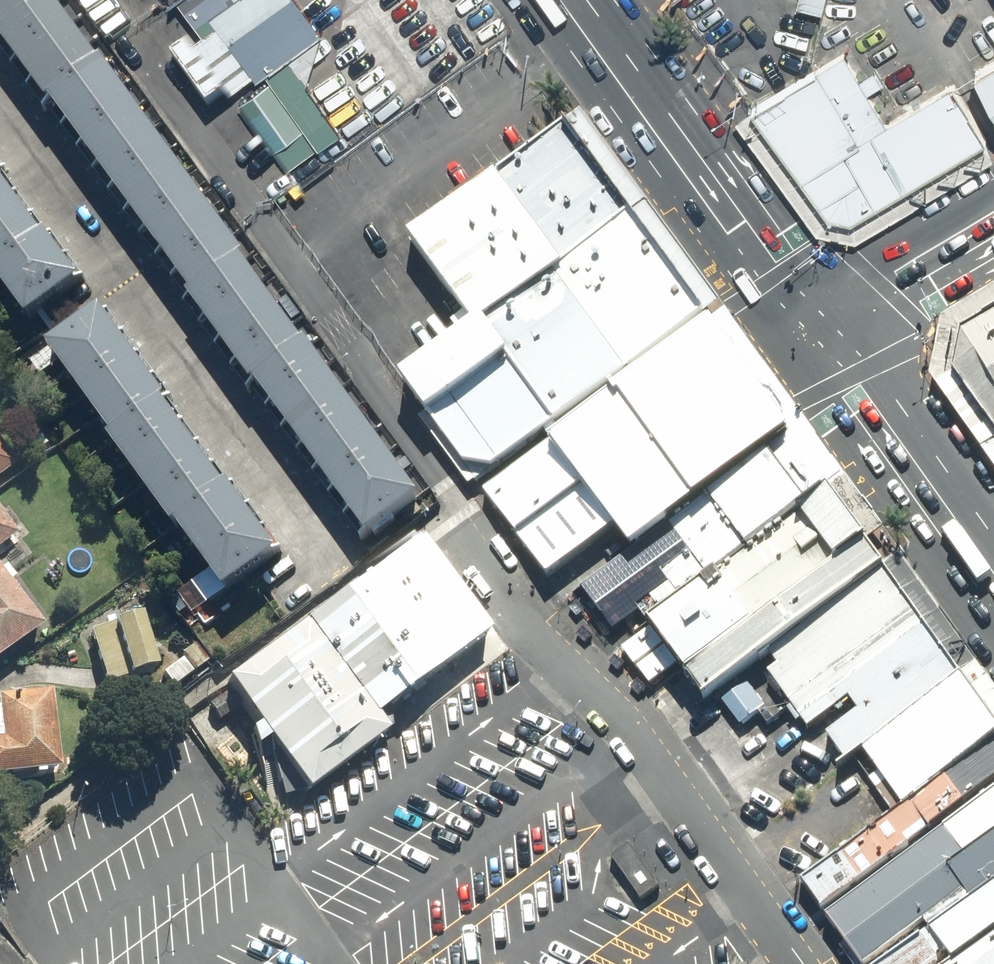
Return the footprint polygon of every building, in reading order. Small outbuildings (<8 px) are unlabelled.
[(1,44),(0,45),(0,49),(46,112),(49,110),(189,303),(186,305),(251,395),(254,392),(365,546),(419,507),(305,351),(302,353),(240,268),(244,266),(51,0),(0,0),(0,43),(1,44)] [(176,54),(215,107),(323,29),(302,0),(191,0),(211,29),(176,54)] [(824,0),(799,0),(798,6),(820,12),(824,0)] [(975,70),(993,101),(993,59),(975,70)] [(853,218),(984,137),(954,89),(885,131),(842,62),(763,111),(826,212),(853,218)] [(308,125),(274,79),(240,104),(273,150),(308,125)] [(566,125),(500,174),(566,263),(632,214),(566,125)] [(416,236),(481,325),(566,263),(500,174),(416,236)] [(26,329),(80,290),(45,242),(40,245),(0,189),(0,293),(26,329)] [(704,313),(632,214),(566,263),(481,325),(411,377),(404,382),(479,481),(704,313)] [(993,435),(993,316),(960,336),(953,371),(993,435)] [(175,534),(223,601),(276,563),(99,317),(46,355),(110,445),(107,448),(171,537),(175,534)] [(668,527),(792,431),(710,325),(486,497),(549,579),(616,527),(635,552),(668,527)] [(845,472),(804,421),(792,431),(668,527),(688,551),(661,572),(682,600),(845,472)] [(16,466),(0,444),(0,478),(16,466)] [(689,676),(867,548),(830,497),(652,624),(689,676)] [(17,537),(0,514),(0,550),(17,537)] [(488,632),(421,545),(307,632),(373,719),(488,632)] [(762,662),(885,573),(867,548),(689,676),(708,701),(762,662)] [(42,630),(0,573),(0,661),(42,630)] [(864,752),(963,681),(885,573),(762,662),(840,769),(864,752)] [(153,678),(138,622),(89,635),(104,691),(153,678)] [(373,719),(307,632),(228,692),(309,797),(387,737),(373,719)] [(902,804),(993,738),(993,724),(963,681),(864,752),(902,804)] [(50,694),(0,699),(0,741),(0,743),(0,781),(58,775),(50,694)] [(823,907),(993,785),(993,738),(902,804),(801,876),(823,907)] [(971,899),(993,882),(993,790),(945,827),(966,856),(962,859),(949,868),(966,892),(971,899)] [(942,831),(825,915),(860,963),(866,963),(966,892),(949,868),(962,859),(942,831)] [(993,932),(993,882),(971,899),(929,929),(947,953),(953,961),(993,932)] [(929,929),(880,963),(932,963),(947,953),(929,929)] [(953,961),(949,963),(993,963),(993,932),(953,961)]
